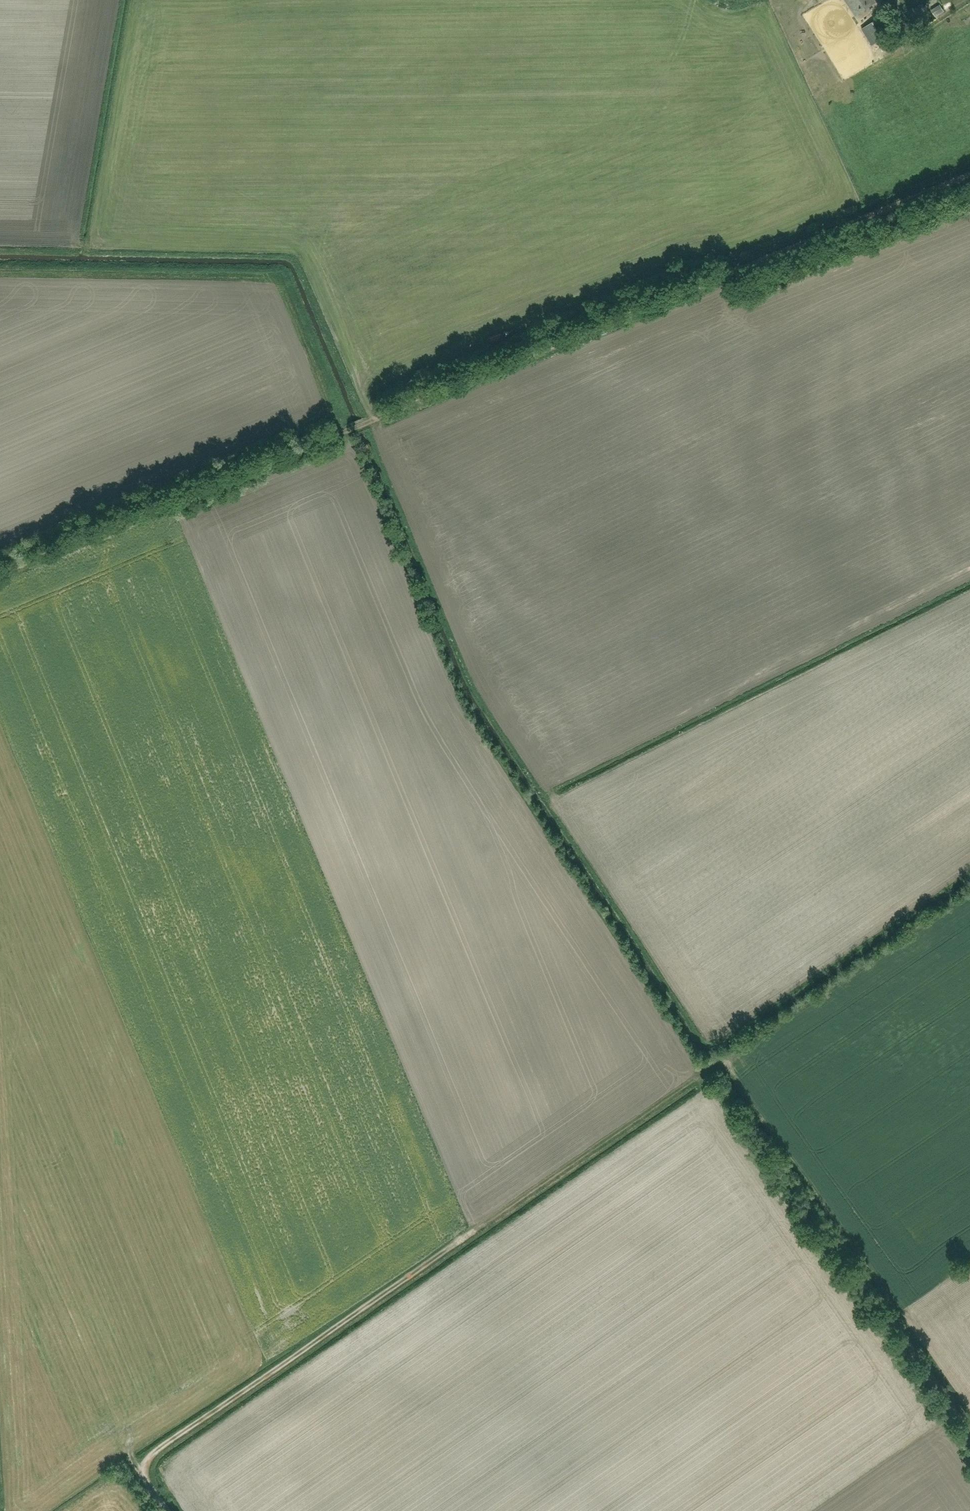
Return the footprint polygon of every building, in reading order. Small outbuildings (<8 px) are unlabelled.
[(879,0),(845,0),(856,16),(879,0)]
